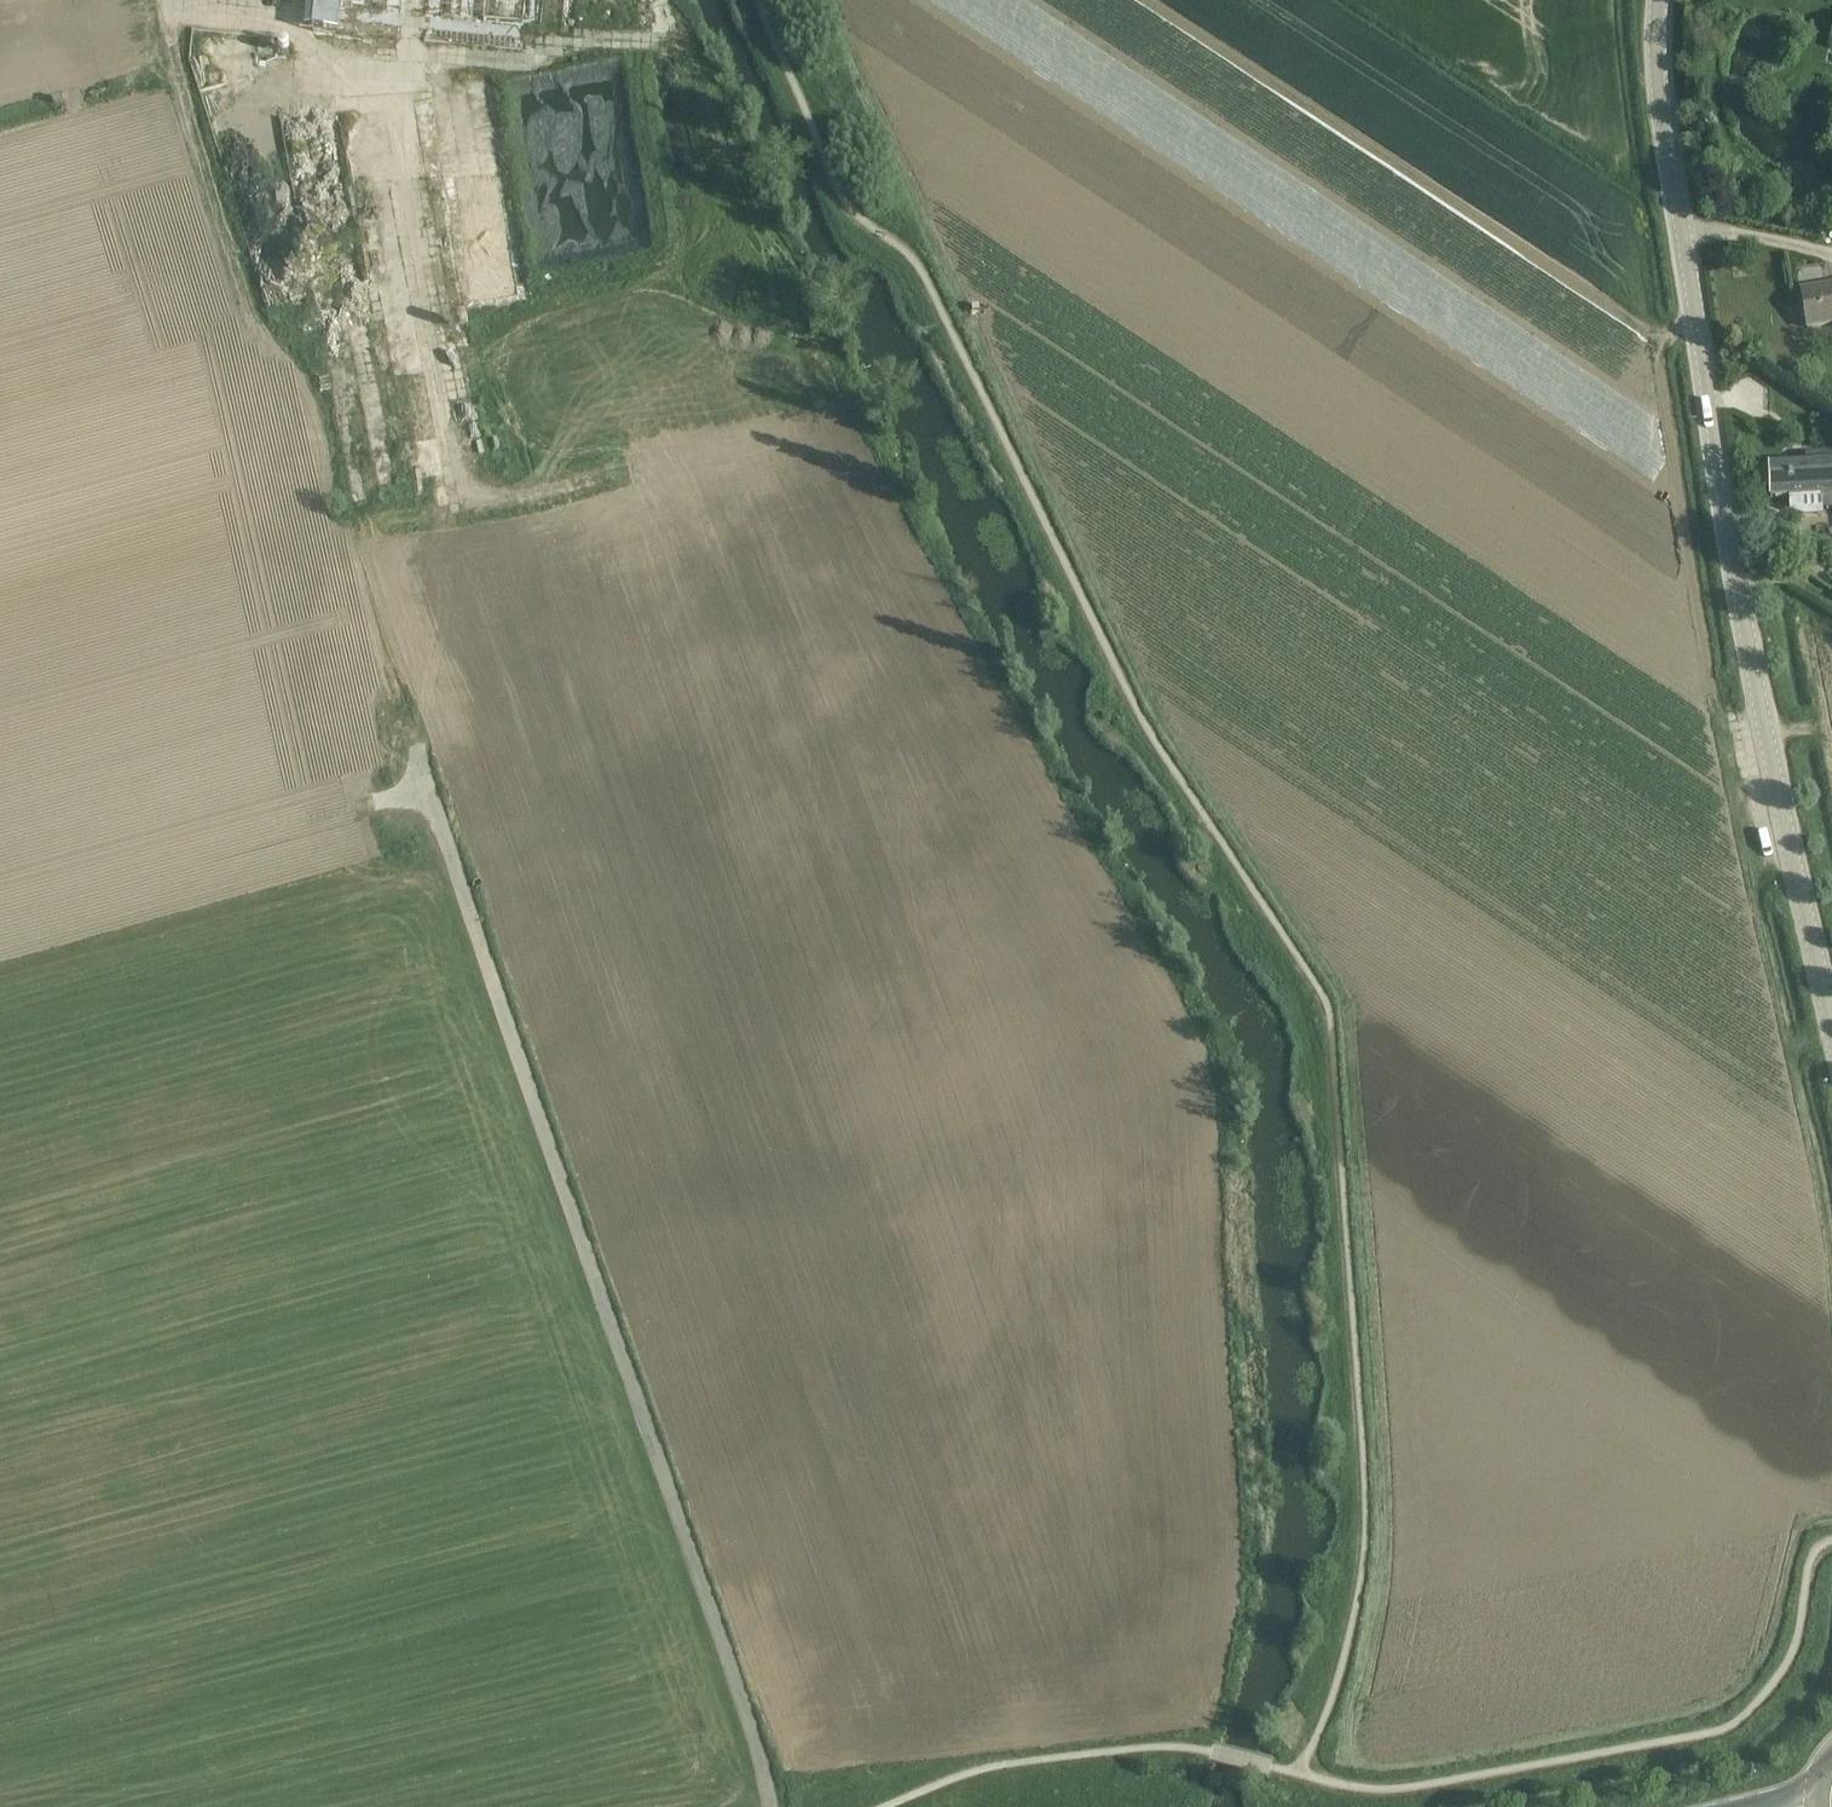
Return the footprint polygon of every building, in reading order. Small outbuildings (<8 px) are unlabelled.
[(307,2),(304,28),(366,34),(400,38),(522,50),(524,27),(524,24),(566,27),(569,0),(294,0),(307,2)] [(428,97),(464,312),(532,301),(496,85),(428,97)] [(1807,291),(1809,308),(1804,309),(1807,327),(1831,323),(1831,286),(1801,291),(1801,292),(1807,291)] [(1829,452),(1805,454),(1806,463),(1769,465),(1771,498),(1818,495),(1823,495),(1823,507),(1827,510),(1831,509),(1831,452),(1829,452)]
